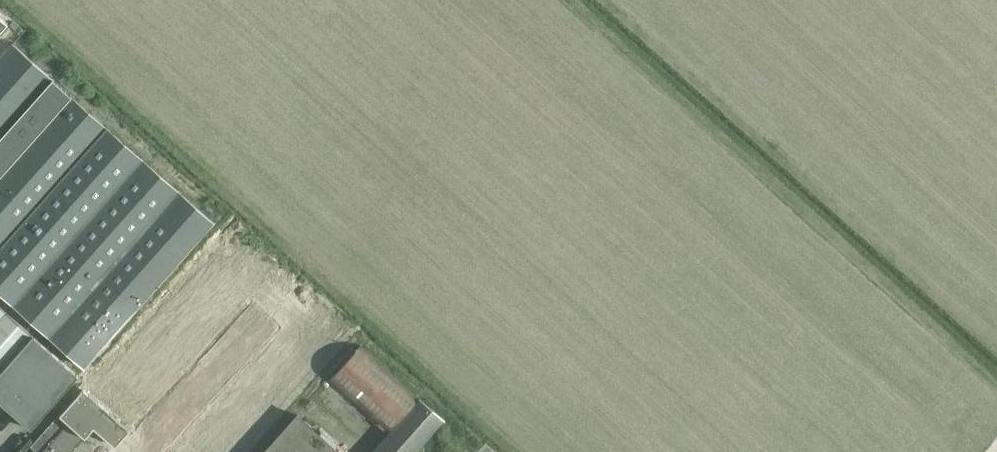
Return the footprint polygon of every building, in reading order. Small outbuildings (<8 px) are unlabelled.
[(8,24),(0,17),(0,33),(8,24)] [(0,58),(0,291),(85,367),(213,223),(13,43),(0,58)] [(236,224),(219,242),(262,281),(279,263),(236,224)] [(219,242),(203,260),(246,299),(262,281),(219,242)] [(203,260),(186,278),(230,318),(246,299),(203,260)] [(186,278),(170,297),(213,336),(230,318),(186,278)] [(170,297),(153,315),(197,354),(213,336),(170,297)] [(33,336),(0,306),(0,402),(30,428),(77,375),(33,336)] [(153,315),(137,333),(180,372),(197,354),(153,315)] [(137,333),(120,351),(164,390),(180,372),(137,333)] [(387,434),(371,451),(415,451),(444,419),(420,398),(419,399),(359,345),(327,381),(387,434)] [(120,351),(104,370),(147,409),(164,390),(120,351)] [(104,370),(84,392),(127,431),(147,409),(104,370)] [(81,390),(68,404),(59,414),(60,415),(82,436),(92,425),(114,445),(127,431),(84,392),(81,390)] [(298,414),(264,451),(340,451),(298,414)] [(73,450),(71,448),(82,436),(60,415),(32,445),(40,451),(72,451),(73,450)] [(186,442),(197,451),(226,451),(199,428),(186,442)] [(177,451),(197,451),(186,442),(177,451)]
